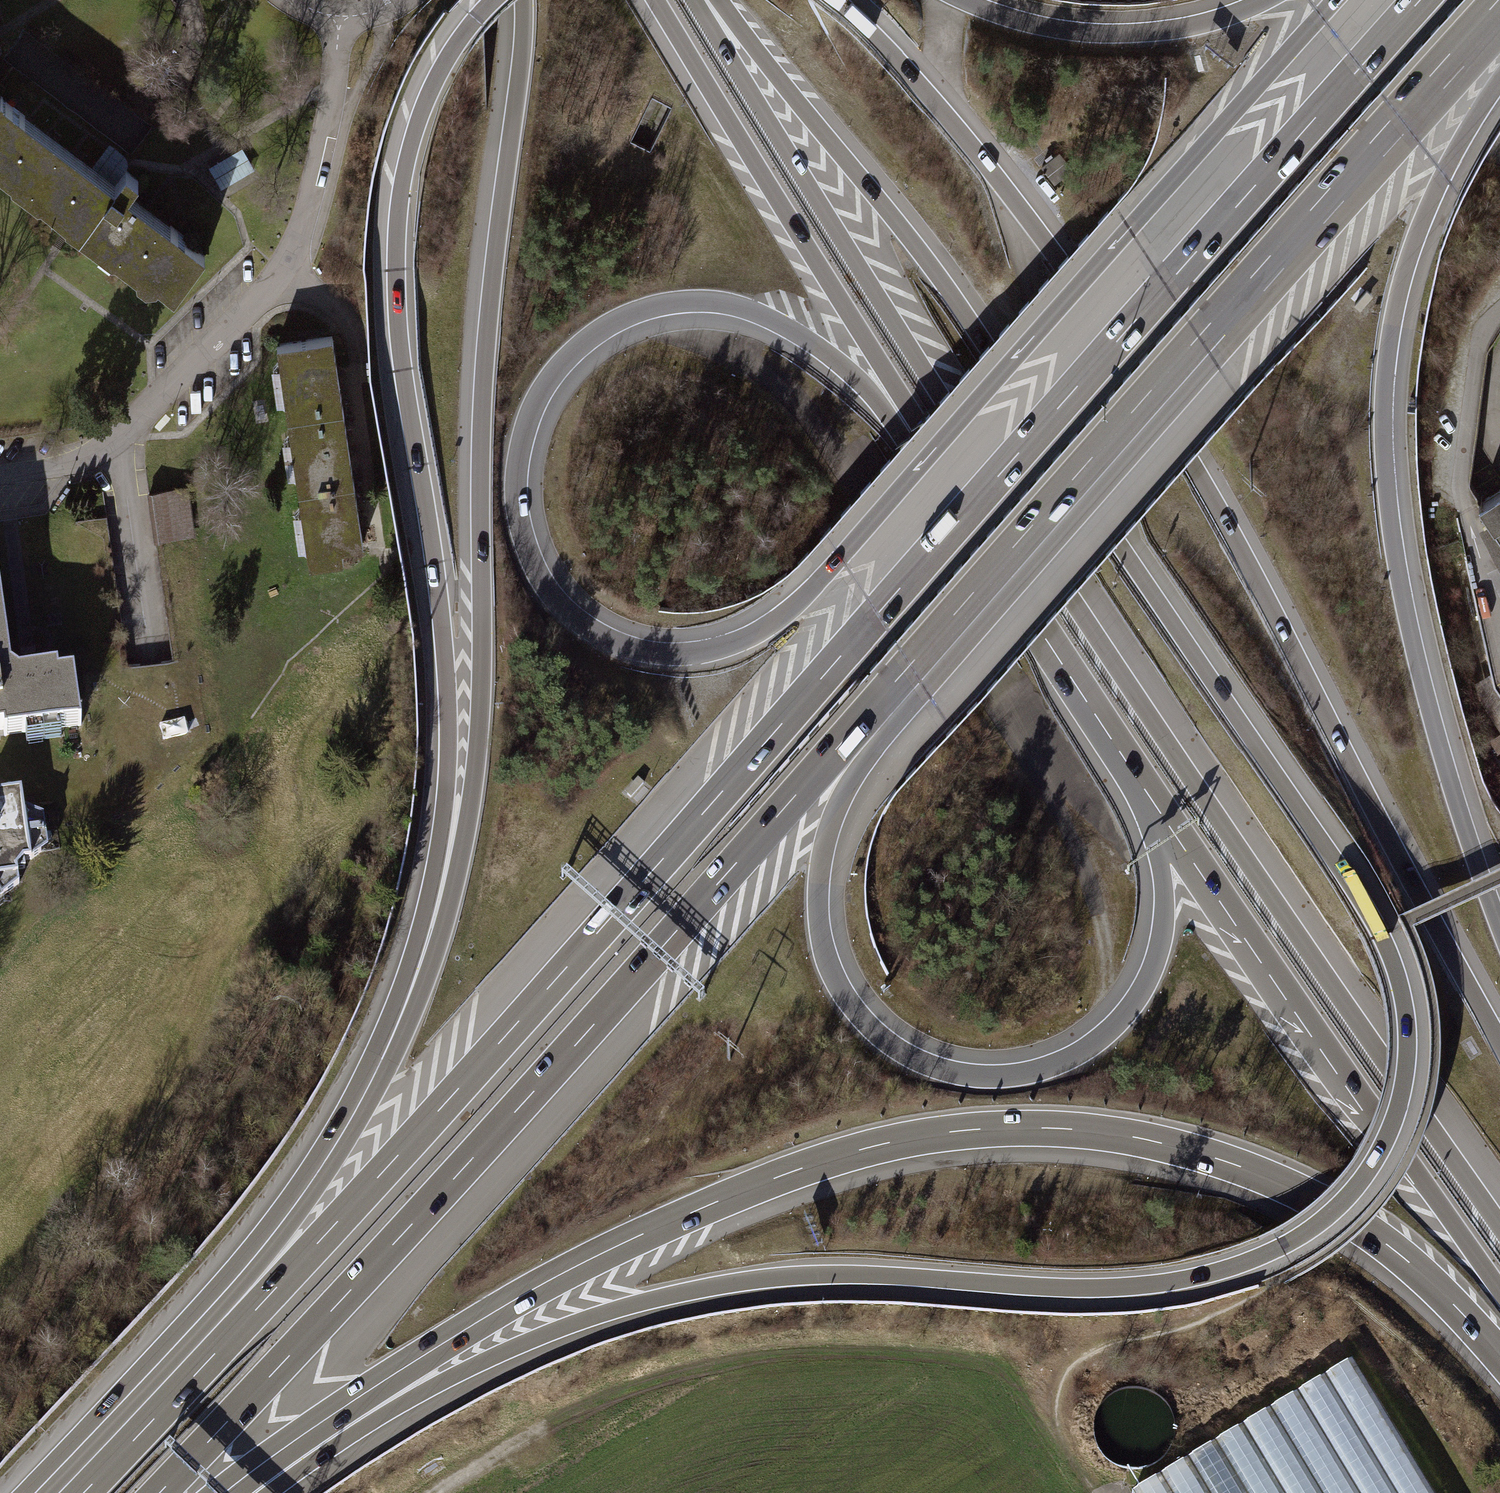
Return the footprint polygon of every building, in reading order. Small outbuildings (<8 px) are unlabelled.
[(1499,12),(1499,0),(1491,0),(1499,12)] [(129,166),(130,164),(130,160),(128,155),(112,143),(107,149),(96,164),(76,149),(50,131),(32,117),(0,94),(0,166),(11,174),(12,180),(37,199),(43,198),(68,216),(68,223),(75,228),(173,302),(207,257),(130,198),(145,178),(129,166)] [(254,168),(243,146),(210,164),(222,186),(254,168)] [(1060,152),(1041,167),(1055,185),(1074,170),(1060,152)] [(340,410),(329,337),(271,346),(274,362),(269,369),(273,398),(280,404),(282,419),(340,410)] [(351,484),(340,410),(282,419),(284,432),(280,439),(284,472),(290,477),(293,492),(351,484)] [(362,557),(351,484),(293,492),(295,506),(291,512),(295,544),(301,550),(304,565),(362,557)] [(187,486),(145,493),(153,543),(195,536),(187,486)] [(1479,501),(1480,502),(1457,517),(1494,680),(1499,689),(1499,486),(1479,501)] [(1,729),(2,736),(79,726),(72,674),(55,677),(55,671),(16,676),(8,670),(0,613),(0,730),(1,729)] [(19,883),(17,869),(26,868),(24,860),(34,858),(47,842),(44,809),(25,802),(23,786),(0,789),(0,900),(19,883)] [(259,821),(246,812),(239,822),(252,831),(259,821)] [(285,826),(273,824),(270,837),(282,839),(285,826)] [(1129,1491),(1130,1492),(1432,1492),(1349,1357),(1129,1491)]
